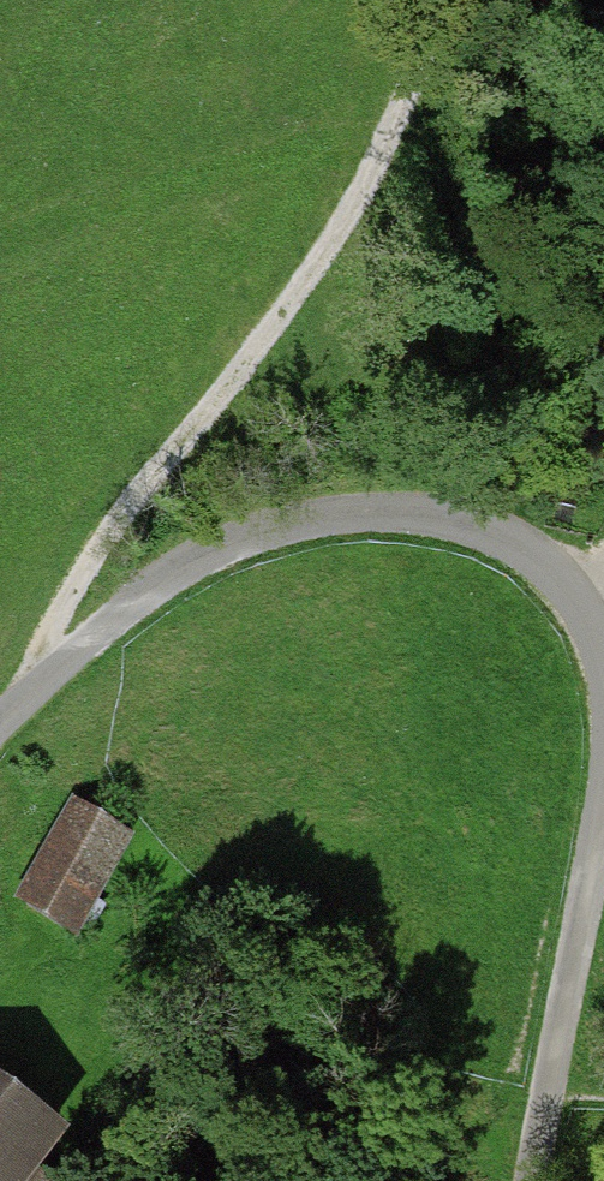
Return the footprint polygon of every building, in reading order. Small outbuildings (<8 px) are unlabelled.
[(14,905),(77,940),(135,837),(72,802),(14,905)] [(41,1180),(71,1142),(0,1085),(0,1180),(43,1180),(41,1180)]
